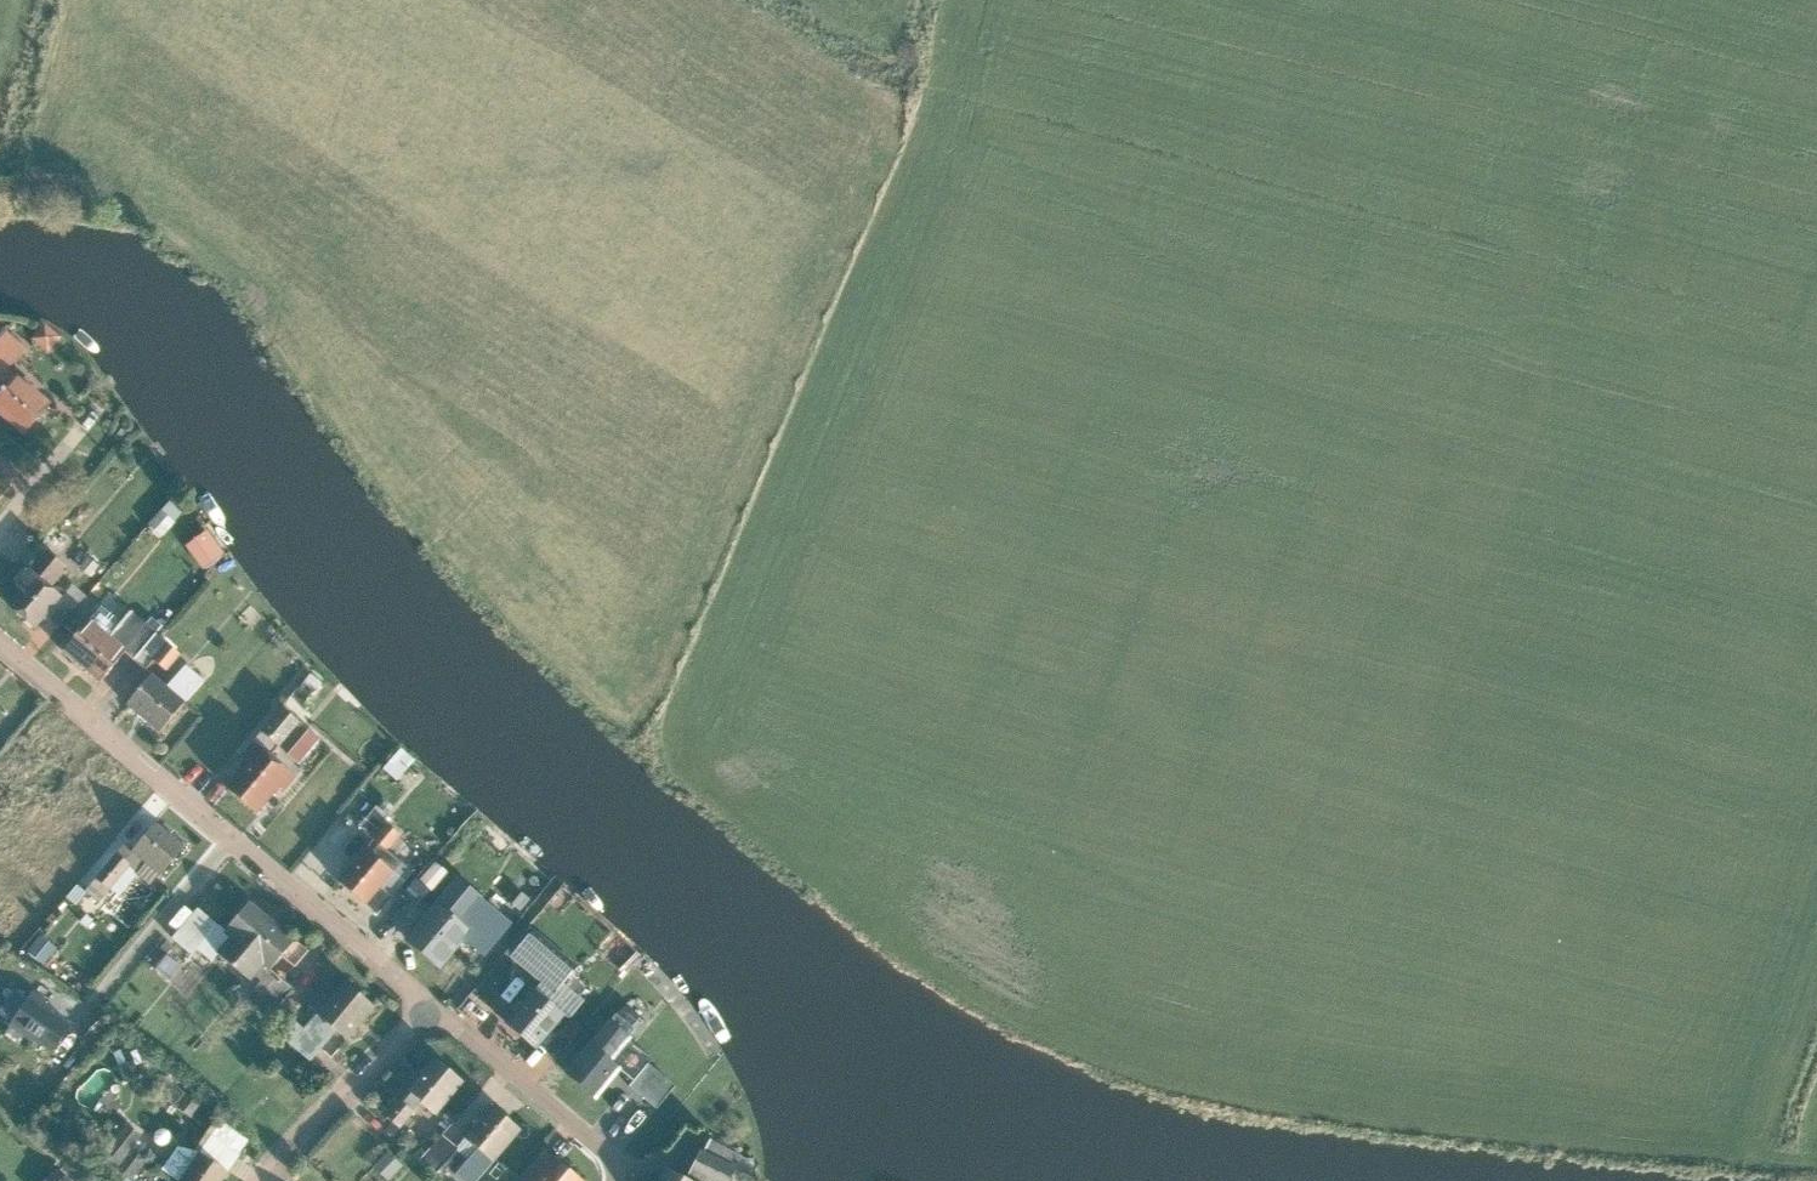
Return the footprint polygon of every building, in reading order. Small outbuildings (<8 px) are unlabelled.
[(8,325),(0,336),(0,405),(33,430),(56,399),(11,365),(29,341),(8,325)] [(179,518),(167,508),(155,523),(167,532),(179,518)] [(211,527),(192,543),(209,564),(228,548),(211,527)] [(14,609),(32,624),(46,608),(62,623),(88,593),(73,580),(65,588),(58,582),(75,563),(62,552),(45,571),(37,565),(21,583),(30,590),(14,609)] [(113,596),(93,620),(127,649),(148,666),(154,659),(168,642),(113,596)] [(93,620),(67,652),(101,680),(127,649),(93,620)] [(182,654),(168,642),(154,659),(168,670),(182,654)] [(156,675),(133,701),(164,726),(186,700),(156,675)] [(284,742),(303,718),(286,704),(266,728),(284,742)] [(86,756),(73,745),(77,740),(55,722),(27,756),(61,785),(86,756)] [(254,763),(230,790),(258,814),(325,738),(308,724),(285,750),(265,733),(246,755),(254,763)] [(418,758),(404,746),(386,769),(401,780),(418,758)] [(191,839),(157,816),(136,847),(124,839),(90,889),(114,905),(145,859),(167,873),(191,839)] [(410,834),(393,821),(343,885),(372,907),(405,866),(393,856),(410,834)] [(487,894),(460,873),(404,945),(442,975),(457,955),(475,969),(499,938),(481,924),(469,939),(458,931),(487,894)] [(312,950),(249,899),(228,925),(200,904),(176,934),(201,954),(207,947),(217,955),(223,948),(259,977),(263,973),(269,977),(251,1000),(273,1018),(297,988),(275,970),(285,958),(297,968),(312,950)] [(169,938),(155,962),(172,972),(186,947),(169,938)] [(553,974),(513,1022),(536,1042),(577,993),(553,974)] [(70,1023),(75,1016),(33,986),(26,996),(0,978),(0,1010),(14,1019),(5,1032),(18,1041),(27,1029),(53,1047),(70,1023)] [(378,1003),(347,980),(310,1028),(301,1022),(293,1033),(320,1053),(338,1029),(351,1039),(378,1003)] [(635,1001),(569,1069),(598,1097),(630,1064),(619,1054),(636,1036),(630,1030),(646,1013),(635,1001)] [(466,1081),(440,1058),(389,1116),(401,1127),(421,1103),(435,1116),(466,1081)] [(652,1064),(633,1086),(659,1109),(678,1087),(652,1064)] [(494,1104),(464,1143),(448,1130),(424,1162),(440,1175),(447,1165),(469,1180),(477,1180),(520,1124),(494,1104)] [(255,1137),(222,1115),(207,1136),(240,1159),(255,1137)] [(159,1171),(175,1180),(224,1180),(231,1169),(180,1137),(159,1171)] [(716,1180),(734,1180),(746,1153),(710,1137),(694,1174),(670,1164),(663,1180),(708,1180),(709,1178),(716,1180)] [(132,1178),(148,1157),(136,1148),(120,1169),(132,1178)] [(559,1156),(539,1180),(583,1180),(586,1178),(559,1156)]
